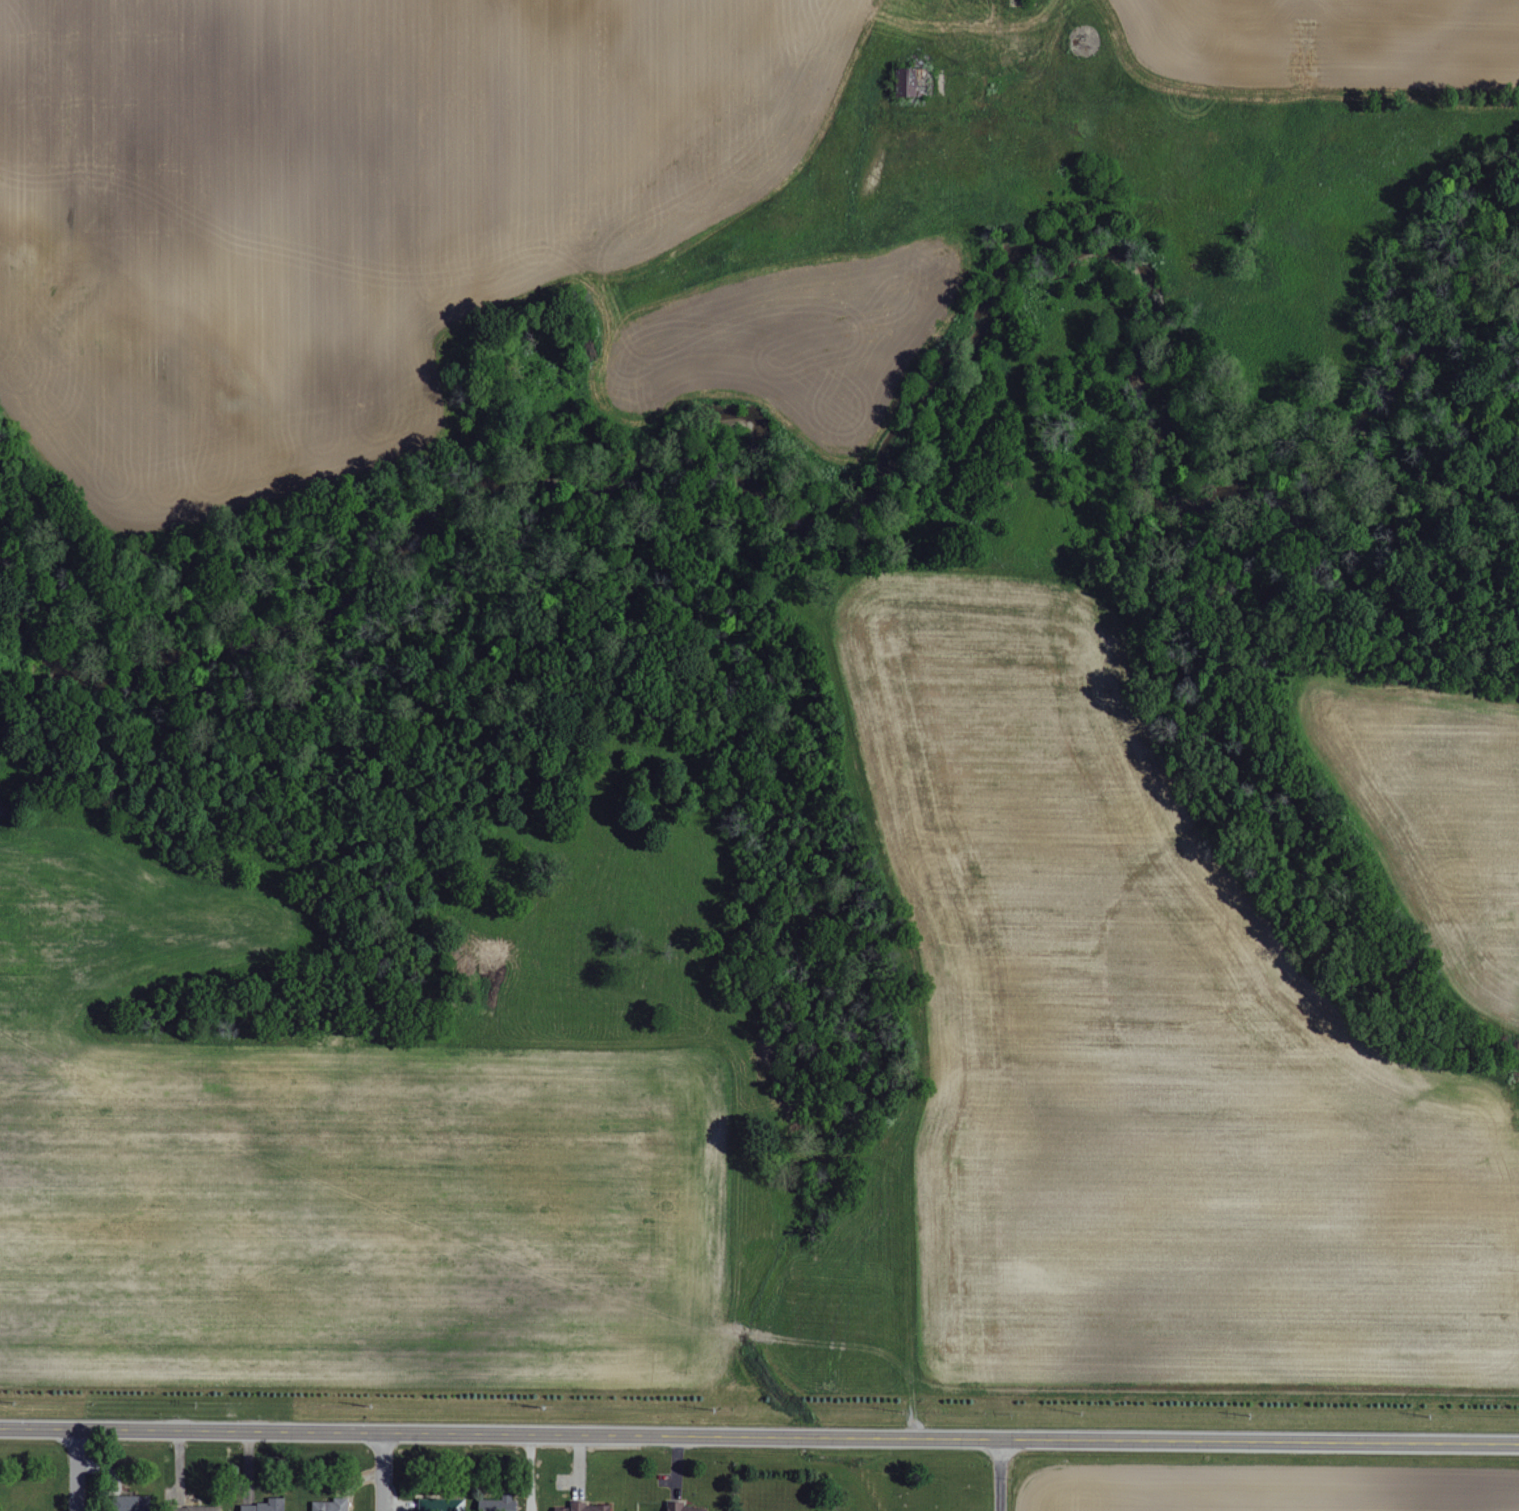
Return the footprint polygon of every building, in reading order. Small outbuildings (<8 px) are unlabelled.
[(153,1496),(128,1495),(128,1510),(153,1510),(153,1496)] [(242,1510),(287,1510),(287,1496),(271,1497),(271,1503),(242,1504),(242,1510)] [(518,1498),(482,1499),(482,1510),(519,1510),(518,1498)] [(350,1500),(314,1499),(314,1510),(350,1510),(350,1500)] [(557,1510),(614,1510),(614,1503),(573,1503),(573,1506),(557,1506),(557,1510)]
